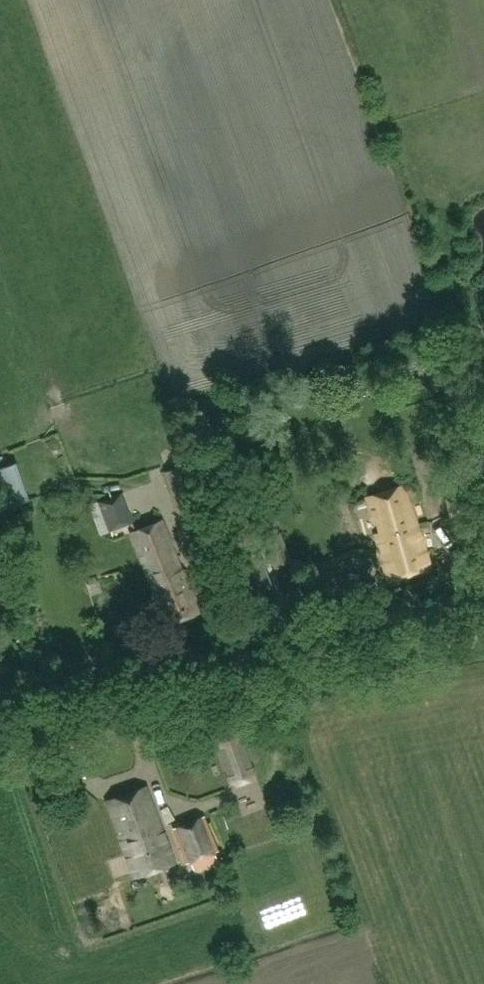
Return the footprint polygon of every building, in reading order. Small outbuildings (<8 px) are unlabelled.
[(7,464),(15,500),(30,497),(23,461),(7,464)] [(193,462),(163,472),(181,531),(213,524),(193,462)] [(404,486),(366,498),(372,519),(375,518),(379,533),(375,534),(389,580),(430,567),(421,537),(420,538),(404,486)] [(98,534),(132,523),(124,494),(88,505),(98,534)] [(450,519),(471,515),(467,494),(446,498),(450,519)] [(163,520),(131,532),(154,592),(153,593),(165,626),(200,612),(190,586),(188,582),(183,570),(182,571),(163,520)] [(294,563),(280,531),(261,539),(272,570),(294,563)] [(312,595),(343,583),(340,574),(336,576),(333,568),(336,566),(333,557),(302,570),(312,595)] [(211,592),(199,595),(204,610),(216,606),(211,592)] [(231,729),(217,735),(214,743),(229,784),(237,787),(252,782),(255,774),(240,735),(231,729)] [(146,787),(107,800),(120,840),(121,840),(131,878),(173,866),(165,841),(164,841),(146,787)] [(218,850),(204,815),(173,828),(187,863),(191,861),(194,869),(217,860),(214,852),(218,850)]
